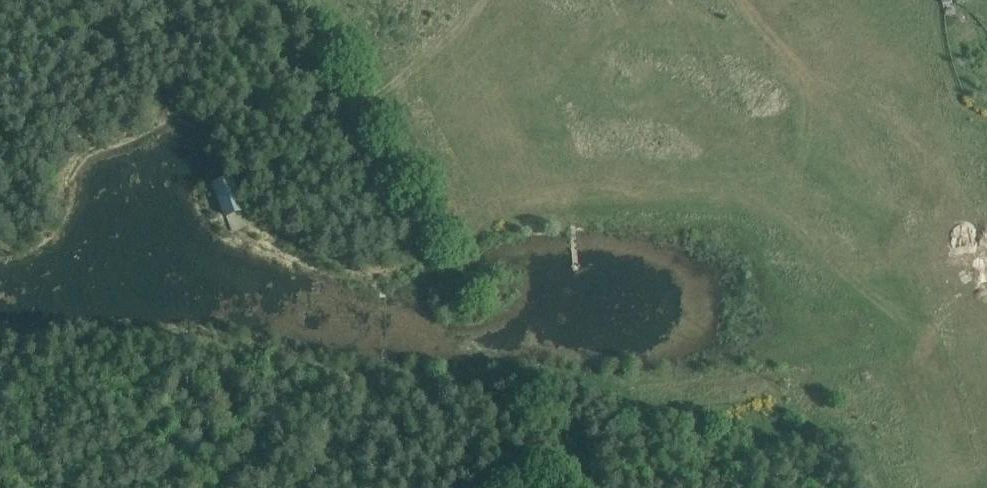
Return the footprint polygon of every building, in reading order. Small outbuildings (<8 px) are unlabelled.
[(230,179),(215,185),(226,215),(228,214),(232,225),(244,220),(240,210),(242,209),(230,179)]
